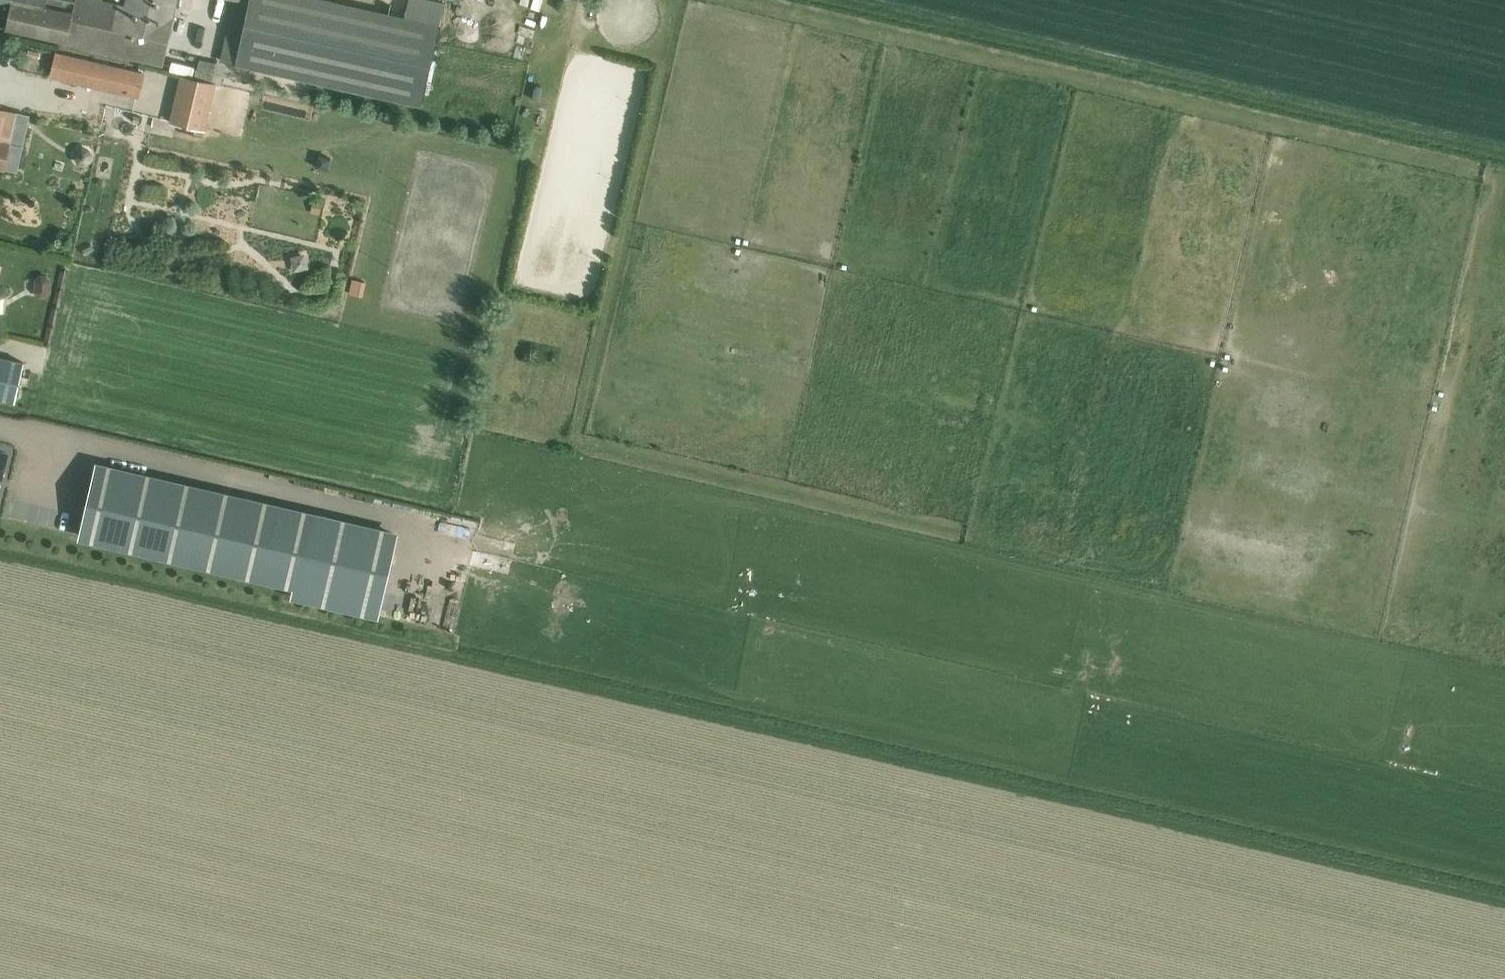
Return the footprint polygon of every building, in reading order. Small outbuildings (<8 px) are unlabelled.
[(68,42),(77,1),(75,0),(0,0),(0,6),(11,8),(6,28),(68,42)] [(68,42),(163,65),(178,0),(127,0),(125,7),(96,0),(77,0),(77,1),(68,42)] [(236,64),(312,81),(421,105),(435,43),(439,26),(324,0),(250,0),(236,64)] [(29,50),(28,56),(39,58),(41,52),(29,50)] [(56,52),(52,71),(65,75),(63,80),(72,82),(73,77),(141,93),(145,73),(56,52)] [(199,59),(195,79),(217,84),(222,85),(222,83),(226,65),(199,59)] [(170,121),(170,122),(206,131),(206,129),(216,84),(180,76),(170,120),(170,121)] [(3,170),(4,169),(18,172),(23,147),(9,144),(16,114),(0,110),(0,169),(3,170)] [(82,147),(76,150),(75,158),(78,164),(86,165),(92,162),(93,155),(90,148),(82,147)] [(321,153),(318,167),(329,169),(332,156),(321,153)] [(314,200),(311,213),(320,215),(323,202),(314,200)] [(306,254),(291,258),(294,272),(310,269),(306,254)] [(35,279),(35,292),(39,297),(46,297),(52,293),(52,280),(47,275),(41,275),(35,279)] [(367,284),(353,281),(350,295),(363,298),(367,284)] [(15,402),(24,363),(0,357),(0,398),(15,402)] [(79,535),(78,540),(293,589),(291,599),(378,620),(379,617),(398,532),(96,462),(79,535)]
